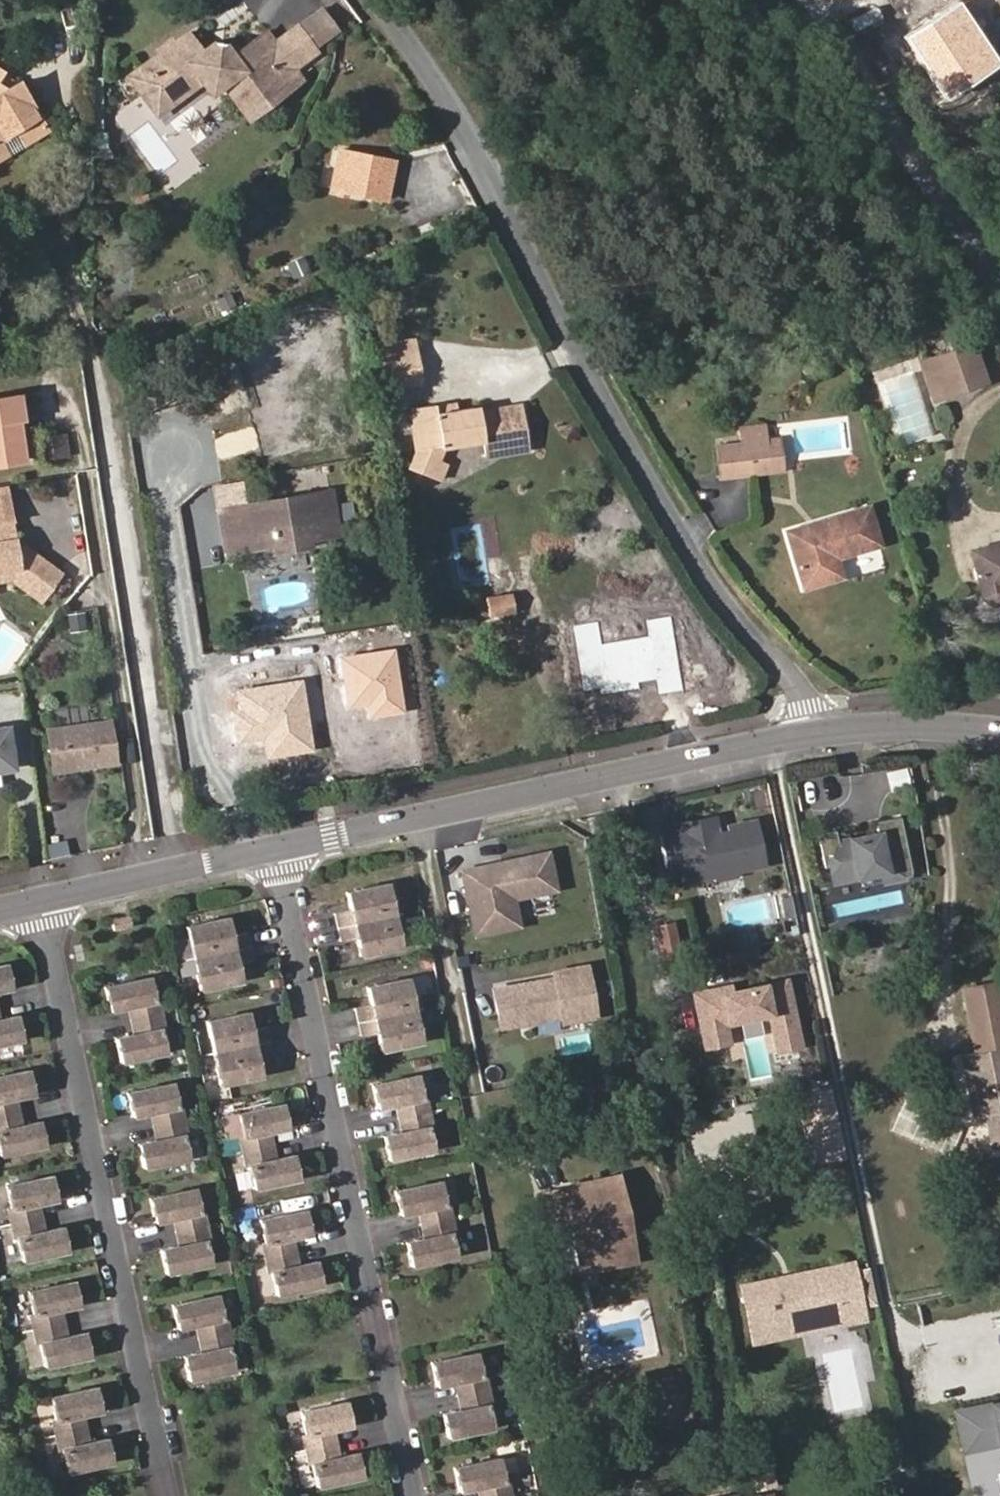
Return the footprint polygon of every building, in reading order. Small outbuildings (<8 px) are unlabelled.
[(950,2),(896,38),(937,99),(990,63),(950,2)] [(233,56),(227,48),(209,46),(202,51),(187,32),(141,66),(157,88),(169,78),(182,96),(201,82),(211,94),(223,85),(248,119),(302,79),(294,68),(316,52),(297,26),(274,42),(266,31),(233,56)] [(157,114),(182,96),(169,78),(157,88),(141,66),(128,76),(157,114)] [(18,81),(6,89),(0,84),(0,141),(7,154),(29,141),(21,128),(39,117),(18,81)] [(48,130),(39,117),(21,128),(29,141),(48,130)] [(386,199),(390,180),(378,178),(382,158),(339,150),(331,189),(386,199)] [(390,180),(394,161),(382,158),(378,178),(390,180)] [(340,325),(337,312),(322,316),(325,329),(340,325)] [(420,382),(414,340),(385,345),(392,386),(420,382)] [(986,381),(974,347),(955,354),(962,374),(967,388),(986,381)] [(967,388),(962,374),(955,354),(953,350),(920,361),(933,399),(967,388)] [(923,401),(913,370),(878,382),(884,401),(888,412),(900,446),(916,441),(934,434),(923,401)] [(16,418),(21,417),(18,395),(0,398),(0,463),(22,459),(16,418)] [(458,410),(456,401),(434,405),(435,414),(458,410)] [(435,414),(434,405),(411,408),(414,425),(412,425),(416,451),(409,468),(432,476),(439,460),(445,446),(483,440),(497,438),(500,454),(529,449),(521,404),(479,411),(478,407),(458,410),(435,414)] [(769,471),(766,441),(764,425),(740,428),(742,443),(717,446),(721,477),(769,471)] [(68,456),(65,433),(41,437),(44,460),(68,456)] [(500,454),(497,438),(483,440),(485,457),(500,454)] [(782,470),(778,439),(766,441),(769,471),(782,470)] [(439,479),(446,463),(439,460),(432,476),(439,479)] [(0,488),(0,582),(11,580),(22,578),(46,595),(63,572),(16,537),(8,487),(0,488)] [(338,533),(331,490),(219,509),(227,552),(273,544),(272,540),(307,534),(308,539),(338,533)] [(836,557),(880,544),(868,506),(786,530),(803,588),(842,576),(836,557)] [(308,539),(307,534),(272,540),(273,544),(274,551),(309,545),(308,539)] [(971,550),(982,595),(983,598),(985,600),(988,602),(991,603),(994,603),(997,602),(999,601),(999,542),(971,550)] [(46,595),(22,578),(11,580),(41,602),(46,595)] [(514,612),(511,593),(487,597),(490,615),(514,612)] [(83,610),(65,614),(68,629),(87,625),(83,610)] [(114,762),(108,722),(48,732),(54,771),(114,762)] [(6,726),(0,727),(0,769),(13,768),(6,726)] [(682,865),(685,882),(714,876),(718,880),(736,876),(739,872),(767,866),(757,816),(726,822),(728,829),(719,831),(716,814),(678,821),(679,826),(659,831),(666,868),(682,865)] [(905,878),(897,845),(881,848),(878,833),(836,842),(838,852),(835,859),(830,860),(835,883),(882,872),(884,882),(905,878)] [(838,852),(836,842),(826,844),(830,860),(835,859),(838,852)] [(550,849),(501,859),(502,864),(487,868),(481,864),(460,868),(475,938),(523,928),(517,900),(559,891),(550,849)] [(501,859),(481,864),(487,868),(502,864),(501,859)] [(395,916),(389,884),(347,893),(351,910),(336,914),(338,927),(395,916)] [(402,948),(395,916),(338,927),(341,941),(356,938),(360,956),(402,948)] [(250,946),(247,932),(232,935),(228,918),(186,927),(193,958),(250,946)] [(657,928),(663,958),(679,955),(673,925),(657,928)] [(242,981),(238,963),(253,960),(250,946),(193,958),(200,990),(242,981)] [(9,963),(0,965),(0,990),(14,987),(9,963)] [(557,978),(538,982),(534,986),(528,987),(524,984),(496,989),(503,1027),(563,1016),(564,1022),(597,1016),(588,966),(555,972),(557,978)] [(155,1000),(150,977),(105,987),(110,1010),(129,1007),(131,1020),(162,1014),(159,999),(155,1000)] [(691,992),(703,1050),(733,1044),(729,1025),(766,1017),(774,1053),(804,1047),(789,977),(729,989),(721,991),(720,985),(691,992)] [(415,1010),(408,978),(367,987),(371,1005),(355,1008),(358,1022),(415,1010)] [(998,980),(963,988),(976,1051),(962,1054),(974,1114),(986,1112),(993,1147),(999,1146),(999,992),(998,980)] [(422,1041),(415,1010),(358,1022),(361,1035),(376,1033),(381,1050),(422,1041)] [(20,1014),(1,1018),(0,1012),(0,1043),(25,1038),(20,1014)] [(271,1041),(268,1027),(252,1030),(248,1012),(207,1021),(214,1053),(271,1041)] [(166,1052),(162,1029),(165,1029),(162,1014),(131,1020),(134,1034),(116,1038),(121,1062),(166,1052)] [(262,1076),(258,1058),(273,1054),(271,1041),(214,1053),(220,1084),(262,1076)] [(31,1069),(0,1075),(0,1115),(21,1110),(18,1096),(36,1092),(31,1069)] [(423,1098),(418,1075),(372,1085),(377,1108),(396,1104),(399,1118),(429,1112),(426,1097),(423,1098)] [(178,1105),(173,1083),(128,1092),(133,1116),(151,1112),(154,1126),(185,1119),(181,1105),(178,1105)] [(288,1127),(283,1103),(238,1113),(243,1136),(240,1137),(242,1152),(273,1145),(270,1131),(288,1127)] [(42,1120),(24,1124),(21,1110),(0,1115),(0,1145),(2,1153),(47,1144),(42,1120)] [(434,1150),(429,1127),(432,1126),(429,1112),(399,1118),(402,1132),(383,1136),(388,1160),(434,1150)] [(189,1158),(184,1135),(187,1134),(185,1119),(154,1126),(157,1140),(139,1144),(144,1167),(189,1158)] [(238,1139),(217,1140),(218,1157),(239,1156),(238,1139)] [(299,1178),(294,1155),(276,1159),(273,1145),(242,1152),(246,1166),(249,1166),(254,1188),(299,1178)] [(43,1216),(40,1202),(59,1198),(54,1174),(8,1184),(13,1207),(10,1207),(13,1222),(43,1216)] [(621,1250),(610,1200),(622,1197),(617,1177),(536,1195),(542,1224),(567,1218),(576,1259),(621,1250)] [(452,1218),(449,1203),(446,1204),(441,1181),(395,1191),(400,1214),(419,1211),(421,1224),(452,1218)] [(200,1211),(195,1188),(150,1198),(155,1222),(174,1218),(176,1232),(207,1225),(204,1211),(200,1211)] [(635,1258),(622,1198),(622,1197),(610,1200),(621,1250),(576,1259),(578,1270),(635,1258)] [(311,1233),(306,1210),(261,1219),(265,1242),(262,1243),(265,1258),(296,1251),(293,1237),(311,1233)] [(69,1249),(64,1226),(46,1230),(43,1216),(13,1222),(16,1237),(19,1236),(24,1259),(69,1249)] [(456,1256),(452,1233),(455,1233),(452,1218),(421,1224),(424,1238),(406,1242),(411,1266),(456,1256)] [(211,1263),(207,1241),(210,1240),(207,1225),(176,1232),(180,1245),(161,1249),(166,1273),(211,1263)] [(322,1285),(317,1261),(298,1265),(296,1251),(265,1258),(268,1272),(272,1272),(277,1294),(322,1285)] [(877,1305),(869,1266),(852,1270),(851,1266),(743,1288),(752,1333),(861,1311),(860,1309),(877,1305)] [(81,1304),(76,1280),(31,1290),(35,1312),(32,1313),(35,1328),(66,1322),(63,1308),(81,1304)] [(223,1318),(218,1295),(173,1305),(178,1329),(196,1325),(199,1338),(230,1332),(226,1317),(223,1318)] [(754,1342),(863,1320),(861,1311),(752,1333),(754,1342)] [(92,1355),(87,1331),(68,1335),(66,1322),(35,1328),(38,1343),(42,1342),(47,1365),(92,1355)] [(234,1370),(229,1347),(233,1347),(230,1332),(199,1338),(202,1352),(184,1356),(189,1380),(234,1370)] [(482,1375),(477,1352),(432,1362),(437,1386),(455,1382),(458,1396),(489,1389),(485,1375),(482,1375)] [(551,1391),(549,1377),(535,1380),(538,1394),(551,1391)] [(103,1410),(98,1386),(53,1396),(58,1418),(55,1419),(57,1434),(88,1427),(85,1414),(103,1410)] [(493,1427),(488,1405),(492,1404),(489,1389),(458,1396),(461,1409),(443,1413),(448,1437),(493,1427)] [(352,1425),(347,1402),(302,1411),(306,1434),(303,1435),(306,1449),(337,1443),(334,1429),(352,1425)] [(955,1411),(964,1451),(999,1443),(999,1402),(955,1411)] [(114,1461),(109,1437),(91,1441),(88,1427),(57,1434),(61,1448),(64,1448),(69,1470),(114,1461)] [(549,1446),(547,1432),(533,1434),(536,1448),(549,1446)] [(363,1477),(358,1453),(339,1457),(337,1443),(306,1449),(309,1464),(313,1463),(318,1486),(363,1477)] [(508,1479),(504,1480),(499,1457),(454,1467),(459,1491),(478,1487),(479,1495),(502,1495),(511,1494),(508,1479)] [(550,1469),(549,1460),(534,1461),(536,1471),(550,1469)] [(771,1477),(768,1464),(752,1467),(755,1480),(769,1477),(771,1477)] [(552,1483),(550,1469),(536,1471),(538,1484),(552,1483)] [(769,1477),(755,1480),(758,1495),(773,1495),(769,1477)]
